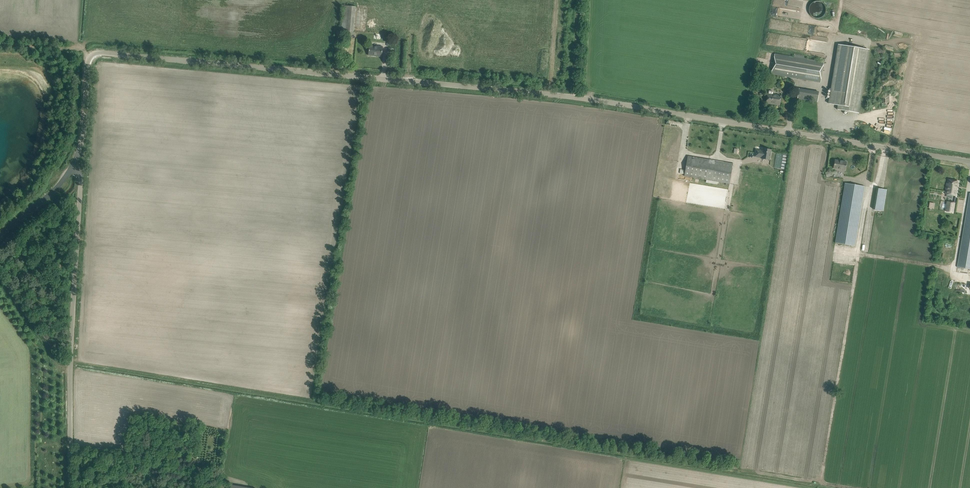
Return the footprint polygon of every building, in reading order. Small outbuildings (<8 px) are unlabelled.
[(813,17),(815,18),(817,18),(819,18),(820,18),(822,17),(824,16),(825,14),(826,12),(826,10),(826,8),(825,6),(824,5),(823,3),(820,2),(818,1),(816,1),(814,2),(812,2),(811,4),(810,5),(809,7),(809,9),(809,12),(810,13),(811,15),(813,17)] [(356,7),(343,6),(341,30),(354,31),(356,7)] [(829,103),(838,105),(837,109),(858,112),(868,49),(839,44),(829,103)] [(382,57),(383,47),(370,46),(369,54),(376,55),(376,56),(382,57)] [(801,53),(797,52),(797,54),(795,54),(794,56),(775,53),(771,74),(820,83),(824,60),(821,60),(821,61),(807,59),(807,57),(805,57),(805,56),(801,55),(801,53)] [(799,88),(797,99),(805,100),(807,90),(799,88)] [(766,103),(779,105),(781,95),(773,94),(773,92),(773,91),(770,90),(769,91),(768,93),(766,103)] [(755,153),(755,156),(761,158),(761,159),(766,159),(769,160),(770,159),(771,150),(763,148),(763,151),(756,150),(755,153)] [(729,184),(733,164),(688,156),(684,176),(729,184)] [(847,162),(835,160),(833,169),(845,171),(847,162)] [(947,183),(945,194),(952,195),(951,199),(951,202),(948,201),(946,211),(954,212),(955,203),(956,196),(959,181),(949,180),(948,184),(947,183)] [(835,243),(855,246),(865,186),(845,183),(835,243)] [(887,190),(876,188),(873,209),(883,211),(887,190)] [(958,267),(969,269),(969,193),(969,198),(958,267)]
